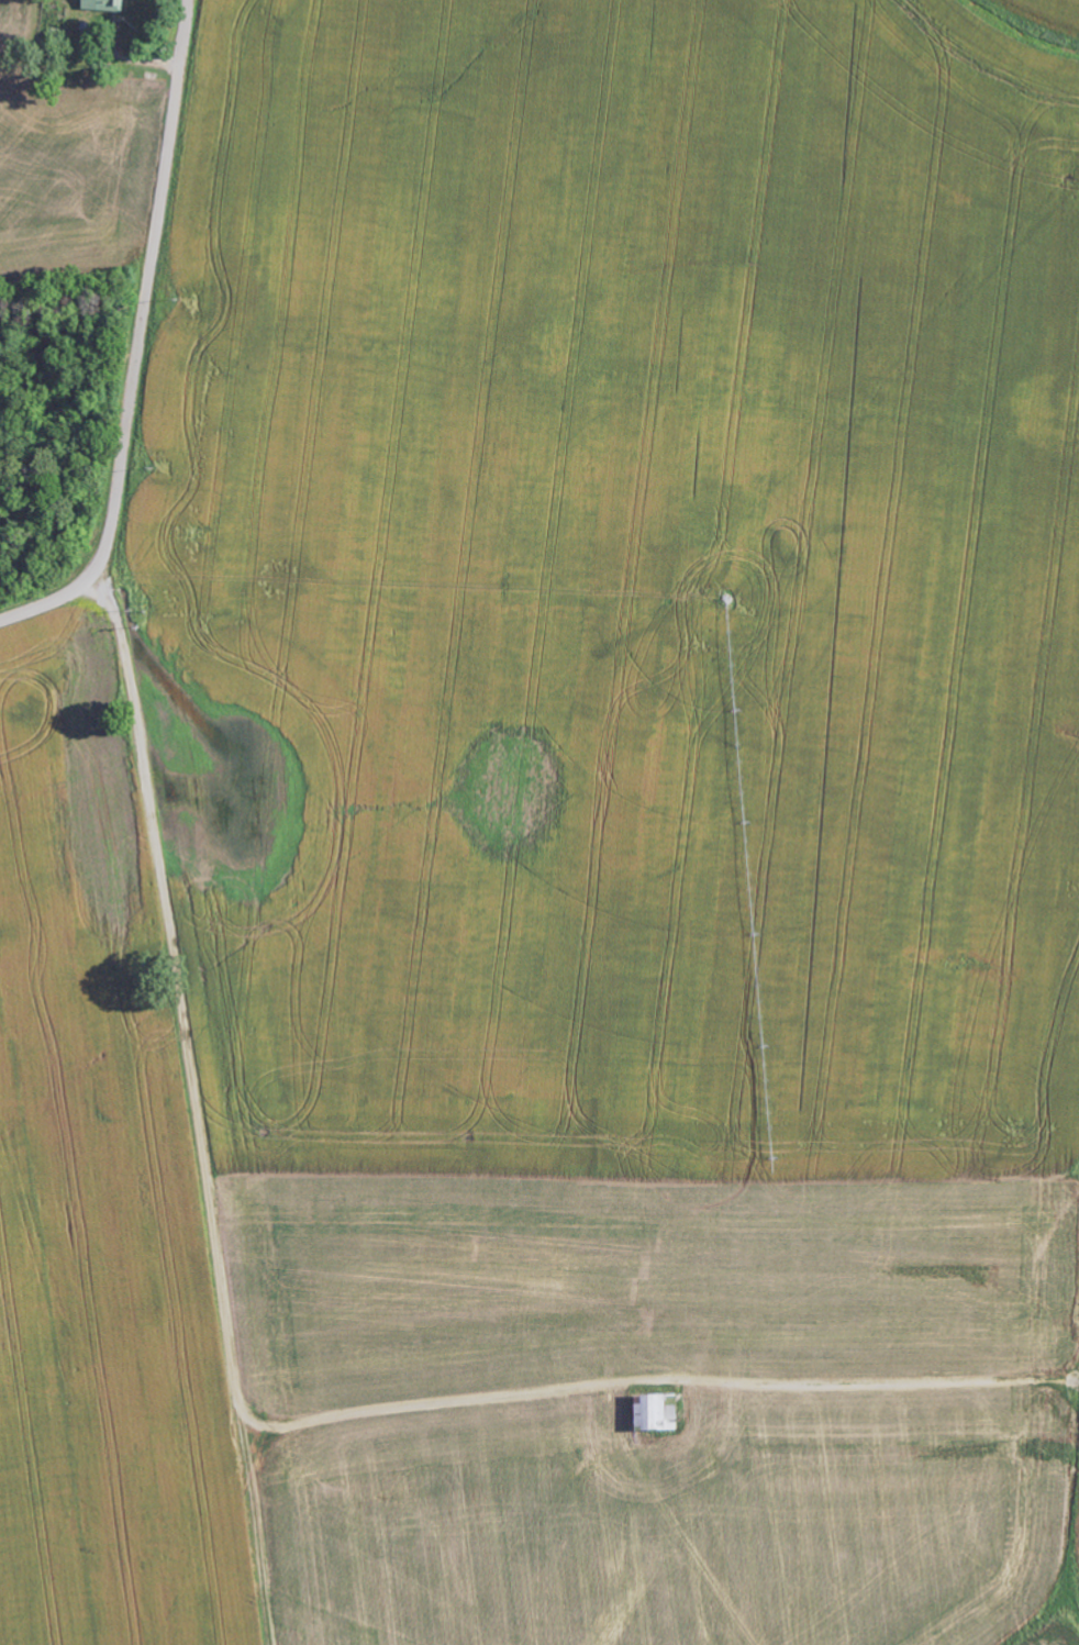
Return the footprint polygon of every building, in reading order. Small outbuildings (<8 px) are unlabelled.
[(86,11),(126,13),(127,0),(87,0),(86,11)] [(680,1416),(679,1394),(641,1396),(642,1429),(672,1428),(672,1417),(680,1416)]
